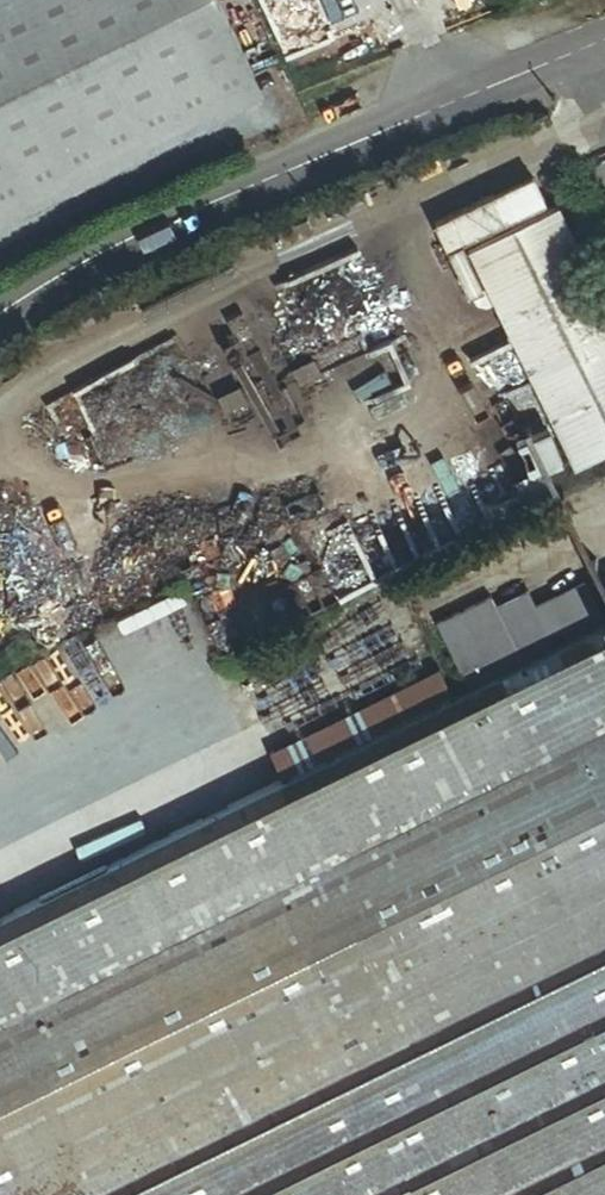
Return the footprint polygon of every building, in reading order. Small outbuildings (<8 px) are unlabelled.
[(261,74),(224,0),(0,0),(0,203),(261,74)] [(539,179),(441,227),(454,253),(552,205),(539,179)] [(565,207),(473,252),(580,471),(604,459),(604,289),(565,207)] [(469,252),(455,258),(476,300),(490,293),(469,252)] [(490,696),(604,639),(604,619),(587,582),(537,607),(529,590),(497,606),(493,598),(452,618),(490,696)] [(604,958),(604,639),(490,696),(464,709),(294,793),(420,1049),(604,958)] [(451,683),(281,767),(294,793),(464,709),(451,683)] [(204,1155),(420,1049),(294,793),(77,899),(204,1155)] [(90,1194),(124,1194),(204,1155),(77,899),(0,936),(0,1013),(90,1194)] [(420,1049),(204,1155),(124,1194),(604,1194),(604,958),(420,1049)] [(0,1013),(0,1194),(90,1194),(0,1013)]
